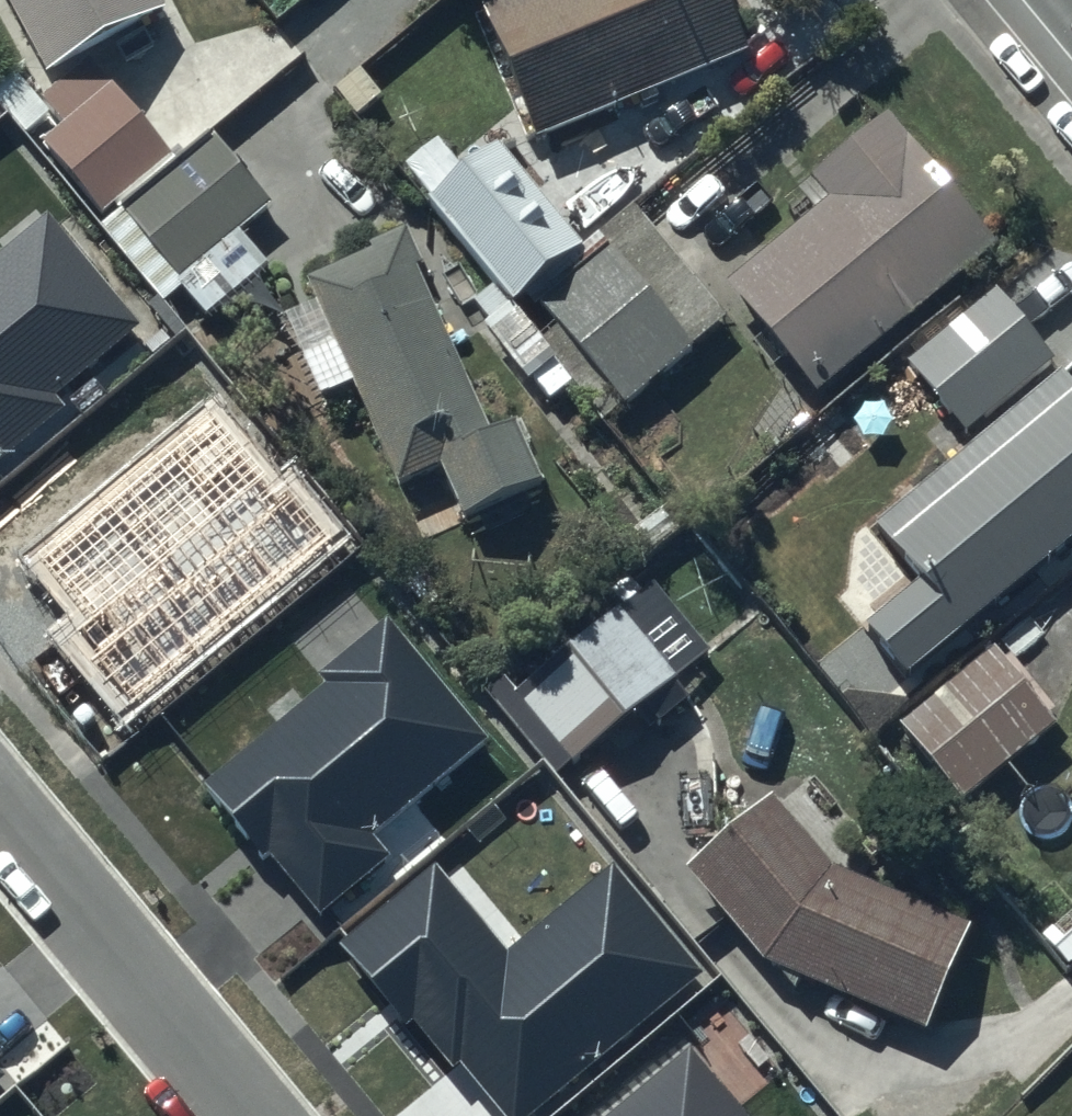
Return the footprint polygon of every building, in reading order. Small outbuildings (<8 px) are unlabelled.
[(39,85),(153,26),(140,0),(0,0),(0,10),(39,85)] [(475,6),(537,144),(748,50),(726,0),(490,0),(475,6)] [(177,165),(92,64),(45,103),(72,135),(45,157),(103,227),(177,165)] [(890,126),(732,286),(847,399),(1006,240),(890,126)] [(277,214),(216,143),(107,236),(169,309),(186,295),(212,326),(273,274),(244,242),(277,214)] [(503,146),(430,203),(517,316),(526,309),(609,416),(726,326),(637,213),(586,252),(503,146)] [(48,214),(0,253),(0,459),(67,404),(56,391),(139,323),(48,214)] [(401,240),(300,285),(395,496),(443,475),(470,535),(560,495),(528,425),(492,441),(401,240)] [(989,305),(908,380),(975,452),(820,594),(921,703),(1071,564),(1071,394),(989,305)] [(273,485),(214,412),(30,561),(75,616),(54,634),(125,722),(350,540),(292,469),(273,485)] [(489,735),(388,615),(319,672),(328,682),(206,782),(316,914),(389,854),(371,832),(489,735)] [(621,615),(518,698),(523,704),(504,720),(554,782),(571,769),(574,772),(648,712),(659,726),(691,700),(621,615)] [(1055,731),(993,656),(900,734),(962,808),(1055,731)] [(835,869),(774,801),(684,882),(762,970),(930,1043),(979,931),(835,869)] [(612,862),(506,950),(434,863),(338,943),(404,1024),(412,1017),(453,1066),(462,1059),(509,1115),(526,1115),(702,971),(612,862)] [(690,1042),(600,1115),(751,1115),(690,1042)]
